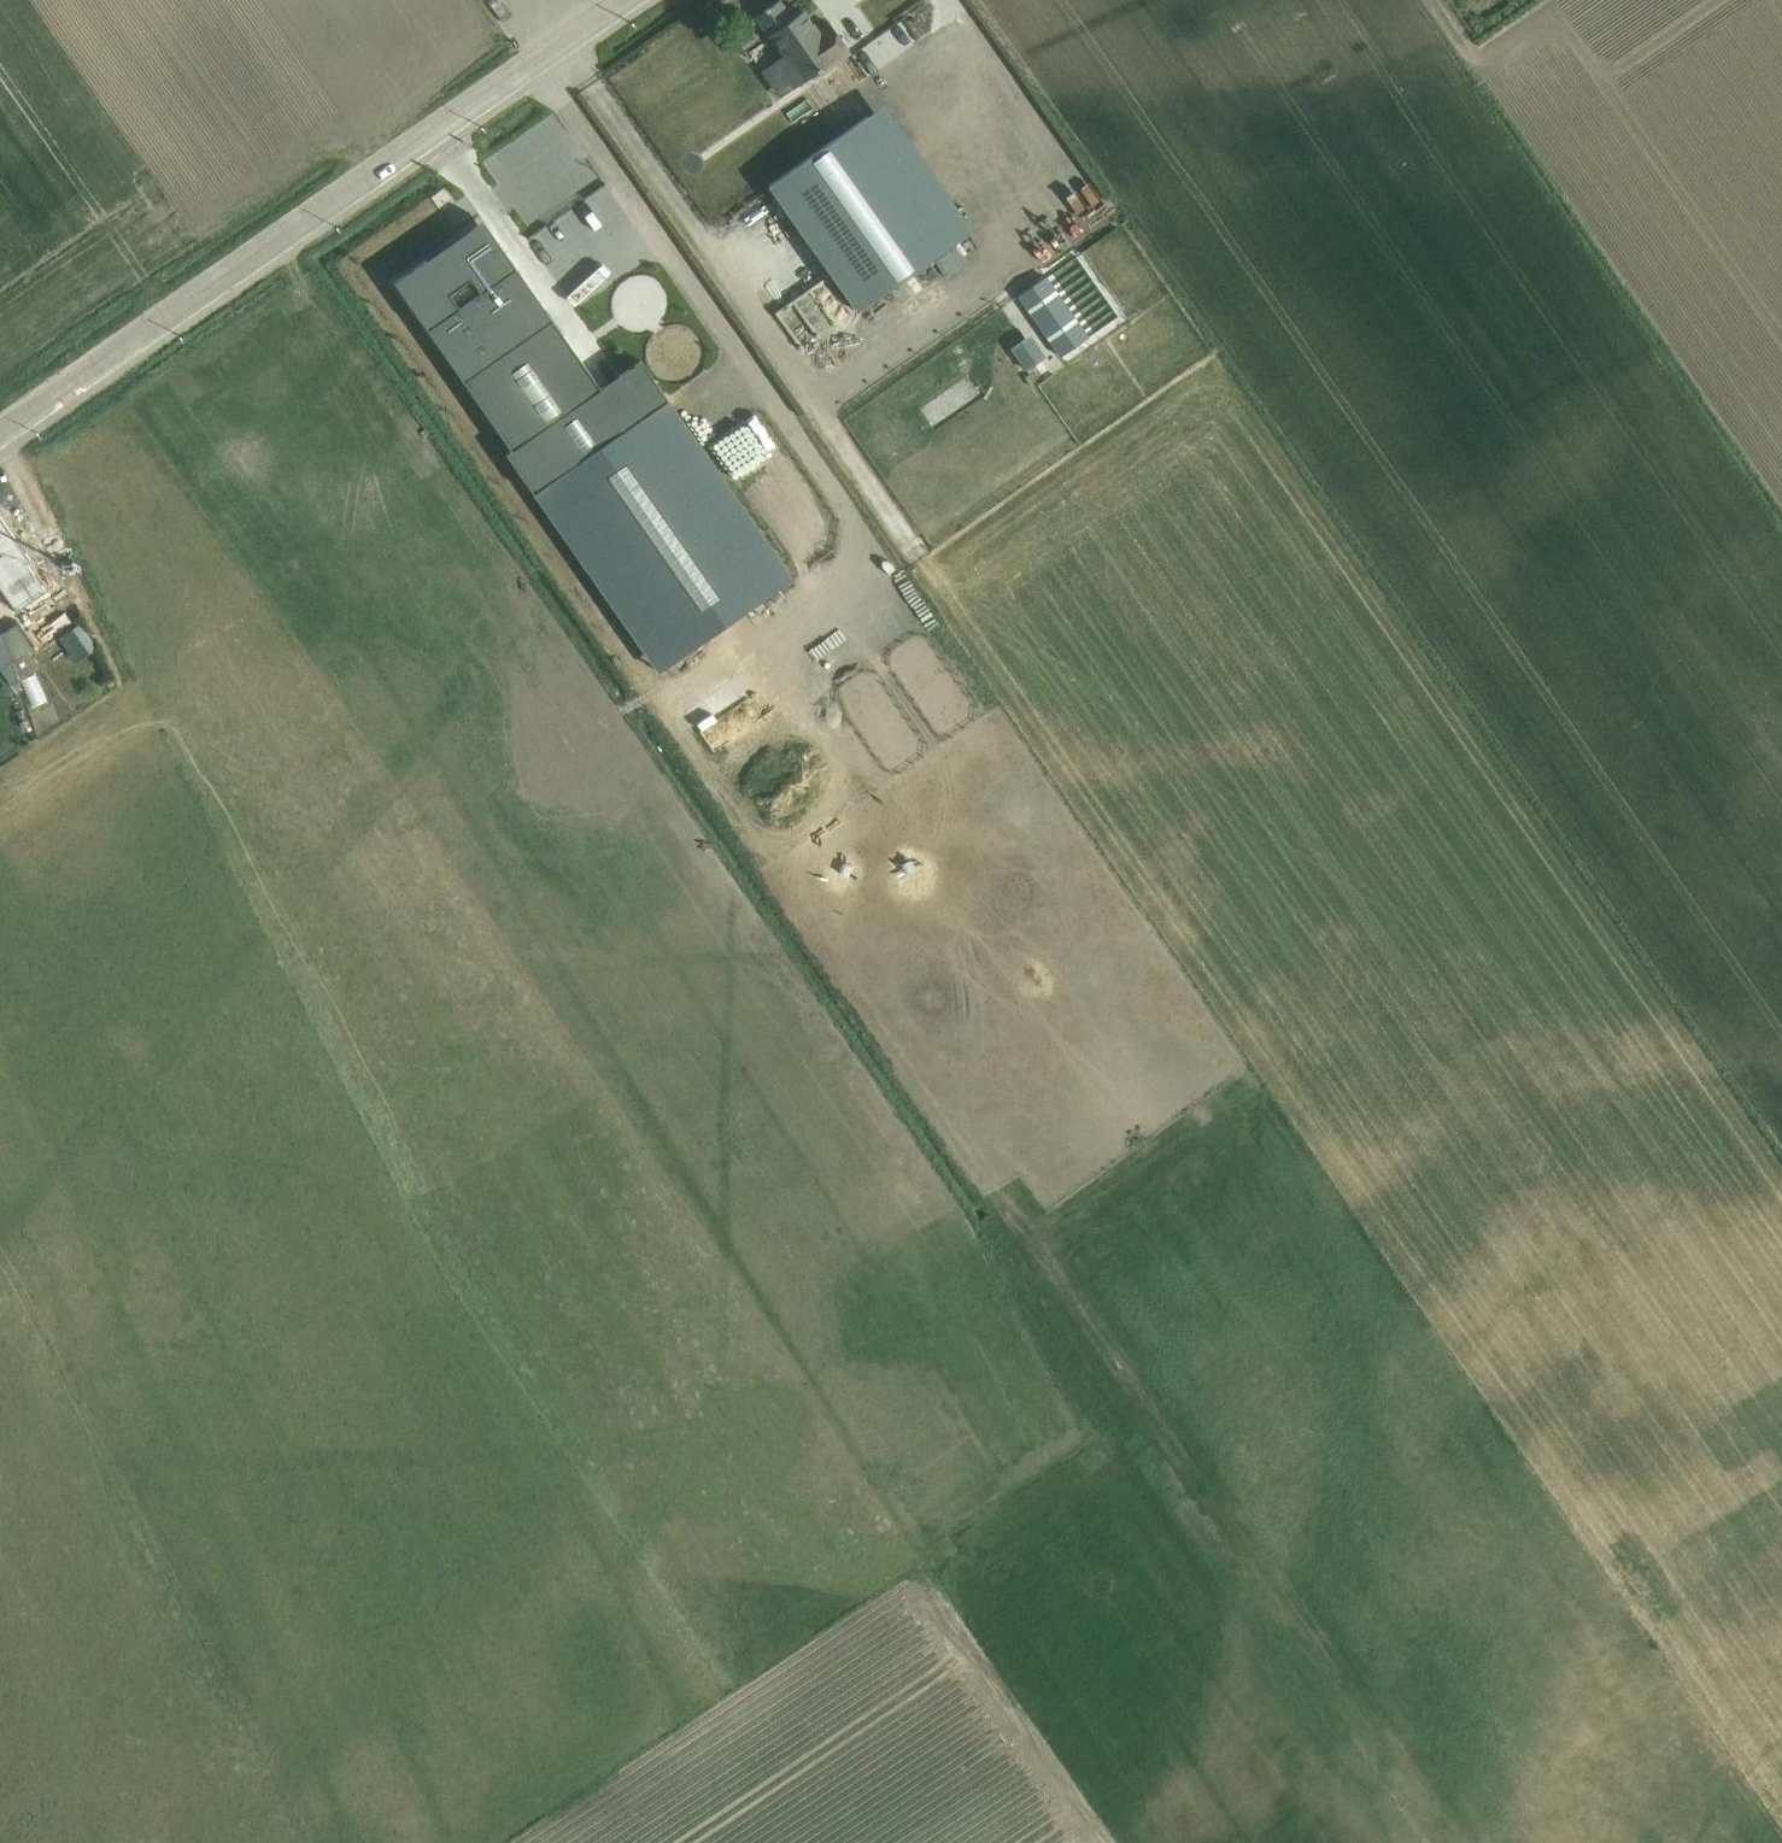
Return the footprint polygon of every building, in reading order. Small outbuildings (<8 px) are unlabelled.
[(755,17),(769,36),(772,34),(785,53),(775,60),(794,87),(850,53),(829,22),(817,31),(803,10),(792,18),(780,0),(779,0),(771,6),(770,4),(763,9),(764,10),(755,17)] [(865,64),(906,37),(892,15),(851,42),(865,64)] [(883,104),(767,186),(857,312),(973,229),(883,104)] [(472,228),(395,281),(673,676),(809,577),(629,337),(589,365),(494,230),(480,239),(472,228)] [(788,342),(815,326),(793,290),(766,306),(788,342)] [(1030,336),(1010,350),(1025,371),(1045,356),(1030,336)] [(18,612),(52,589),(0,514),(0,586),(18,612)] [(2,632),(17,678),(19,682),(40,667),(28,650),(35,645),(18,621),(2,632)] [(80,623),(59,636),(76,661),(96,648),(80,623)] [(2,632),(0,634),(0,665),(12,682),(17,678),(2,632)] [(702,744),(747,710),(734,693),(689,727),(702,744)]
